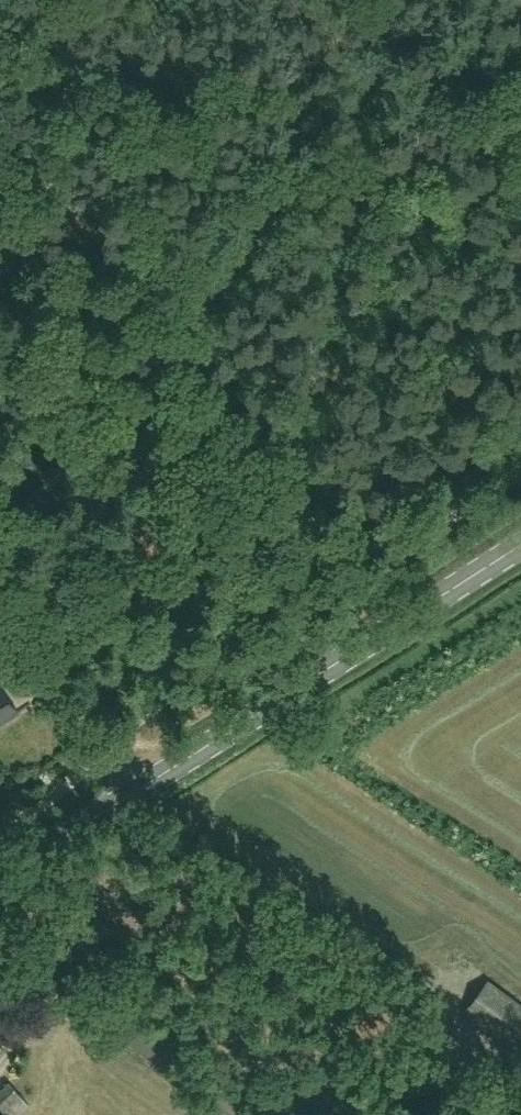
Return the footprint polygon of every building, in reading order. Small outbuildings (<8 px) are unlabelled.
[(0,664),(0,723),(30,704),(3,662),(0,664)] [(488,982),(467,1010),(520,1049),(520,1006),(488,982)]
